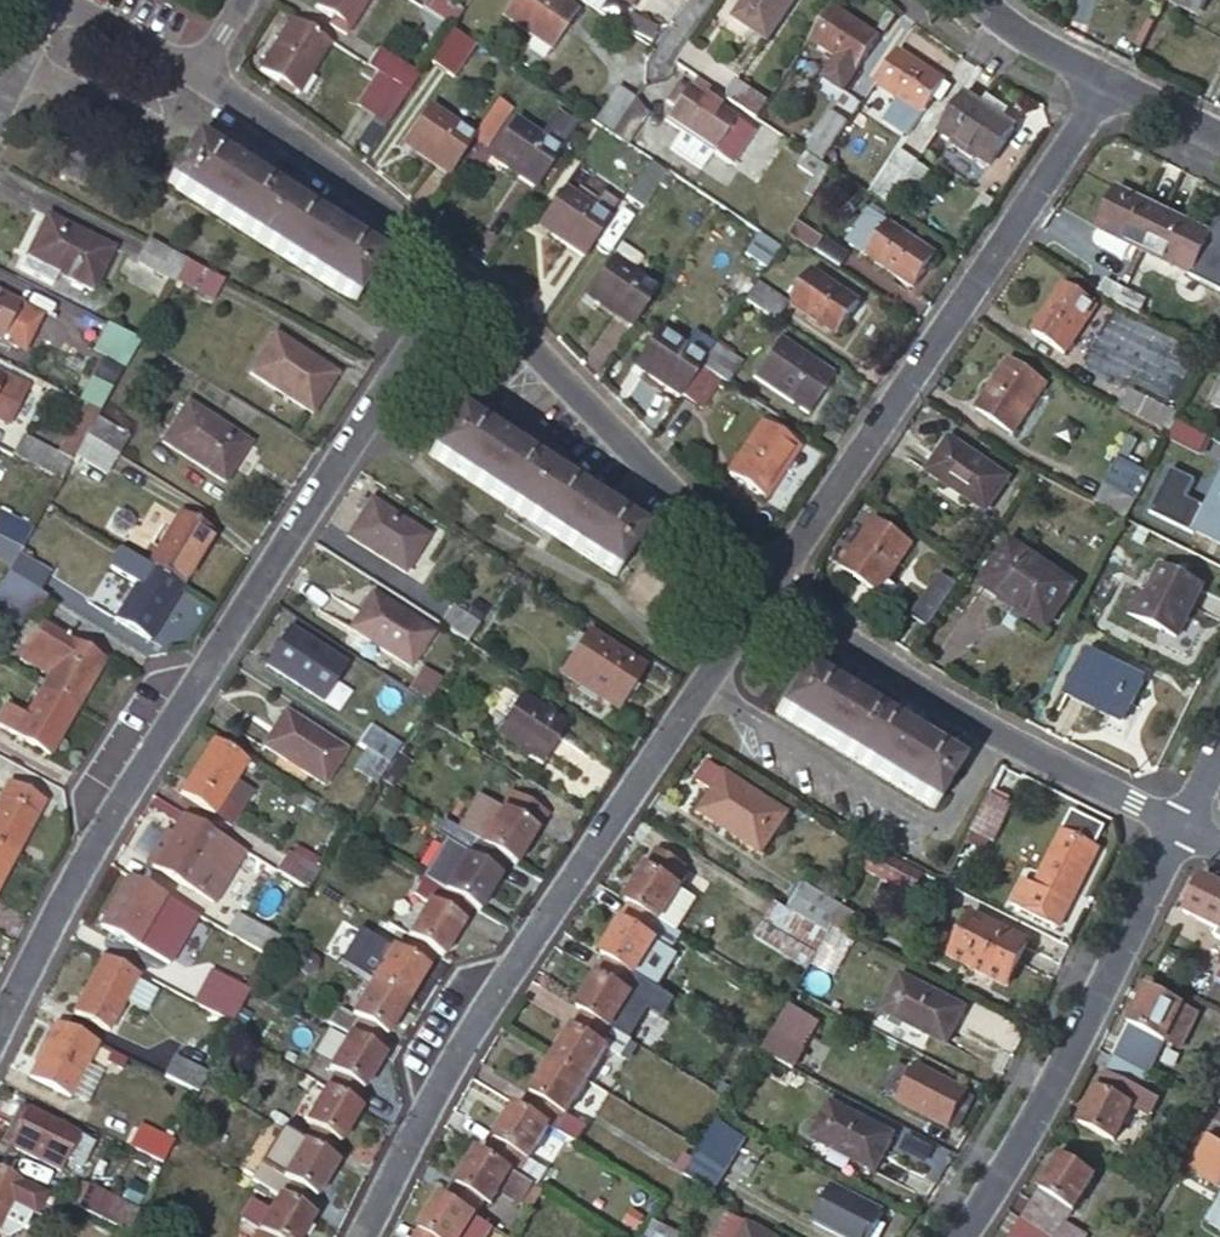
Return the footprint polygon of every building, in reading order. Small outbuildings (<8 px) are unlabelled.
[(315,8),(334,19),(329,27),(344,37),(350,29),(368,0),(320,0),(315,8)] [(451,27),(462,11),(445,0),(426,0),(421,8),(451,27)] [(577,12),(560,0),(512,0),(501,15),(552,49),(577,12)] [(599,12),(607,0),(581,0),(599,12)] [(794,0),(745,0),(734,17),(768,39),(794,0)] [(1202,10),(1207,0),(1180,0),(1202,10)] [(878,38),(833,6),(811,40),(835,57),(822,77),(843,91),(864,59),(871,64),(880,50),(873,45),(878,38)] [(651,42),(659,28),(631,13),(624,27),(651,42)] [(329,43),(291,19),(260,69),(298,94),(329,43)] [(451,75),(473,41),(451,27),(429,62),(451,75)] [(898,50),(875,84),(921,115),(931,101),(937,105),(949,87),(944,83),(944,81),(898,50)] [(397,85),(408,92),(419,77),(376,51),(366,67),(376,73),(397,85)] [(376,73),(366,67),(362,75),(372,81),(376,73)] [(377,117),(397,85),(376,73),(372,81),(357,105),(375,116),(377,117)] [(723,96),(757,119),(769,103),(735,80),(723,96)] [(756,181),(778,147),(712,102),(715,95),(694,81),(689,87),(688,86),(683,93),(675,88),(666,102),(673,107),(664,120),(681,132),(712,152),(756,181)] [(397,85),(377,117),(387,124),(408,92),(397,85)] [(633,98),(617,88),(597,120),(612,131),(633,98)] [(1015,128),(964,94),(938,132),(952,143),(950,145),(972,159),(973,157),(989,166),(1015,128)] [(649,116),(635,99),(613,132),(612,135),(629,146),(649,116)] [(510,109),(498,101),(473,138),(486,146),(510,109)] [(405,144),(449,173),(473,138),(428,109),(405,144)] [(844,126),(846,122),(829,111),(805,147),(822,157),(844,126)] [(369,150),(387,124),(377,117),(375,116),(357,142),(369,150)] [(491,157),(535,187),(559,152),(514,121),(491,157)] [(856,134),(844,126),(822,157),(835,166),(856,134)] [(681,132),(670,149),(701,169),(712,152),(681,132)] [(354,301),(381,259),(193,142),(167,184),(354,301)] [(897,149),(867,194),(887,206),(917,162),(897,149)] [(88,188),(100,164),(73,151),(60,175),(88,188)] [(642,209),(666,173),(649,163),(626,198),(642,209)] [(1145,250),(1164,213),(1117,189),(1097,228),(1145,251),(1145,250)] [(540,225),(584,255),(608,220),(563,190),(540,225)] [(914,288),(937,254),(868,209),(846,242),(914,288)] [(1189,277),(1219,292),(1219,224),(1216,222),(1213,227),(1202,221),(1197,229),(1164,213),(1145,250),(1145,251),(1191,274),(1189,277)] [(92,289),(113,249),(47,215),(20,267),(51,283),(57,271),(92,289)] [(796,223),(788,236),(813,253),(821,240),(796,223)] [(766,268),(780,248),(760,235),(746,255),(766,268)] [(185,260),(147,240),(135,262),(173,282),(174,279),(185,260)] [(224,280),(185,260),(174,279),(214,300),(224,280)] [(632,326),(656,290),(611,260),(588,296),(632,326)] [(838,335),(860,302),(812,270),(790,303),(838,335)] [(1107,280),(1099,292),(1118,304),(1125,290),(1107,280)] [(787,303),(756,282),(744,300),(775,321),(787,303)] [(1066,354),(1097,306),(1064,284),(1032,332),(1066,354)] [(1118,304),(1138,315),(1146,300),(1125,290),(1118,304)] [(19,304),(0,295),(0,340),(1,340),(19,304)] [(140,341),(108,325),(99,344),(130,359),(140,341)] [(635,366),(679,395),(698,367),(703,360),(658,331),(635,366)] [(312,413),(337,374),(274,334),(249,373),(312,413)] [(808,413),(833,375),(780,339),(754,377),(808,413)] [(719,382),(729,387),(743,366),(712,346),(703,360),(698,367),(719,382)] [(1013,434),(1047,385),(1010,360),(976,409),(1013,434)] [(698,367),(679,395),(702,410),(719,382),(698,367)] [(8,423),(24,390),(3,379),(3,378),(0,376),(0,419),(8,423)] [(1176,419),(1178,414),(1131,391),(1122,411),(1168,434),(1176,419)] [(224,483),(248,443),(185,404),(160,443),(224,483)] [(615,575),(642,533),(457,413),(430,455),(615,575)] [(86,435),(118,455),(129,435),(97,416),(86,435)] [(1168,434),(1168,435),(1200,451),(1209,435),(1176,419),(1168,434)] [(765,498),(799,447),(762,422),(728,473),(765,498)] [(107,473),(118,455),(86,435),(76,453),(107,473)] [(20,437),(11,457),(60,481),(71,462),(20,437)] [(987,511),(1009,478),(950,439),(928,471),(987,511)] [(1096,502),(1127,517),(1148,473),(1118,459),(1096,502)] [(1150,511),(1194,533),(1195,530),(1219,543),(1219,483),(1207,508),(1187,497),(1196,480),(1172,468),(1150,511)] [(405,573),(428,536),(372,500),(369,504),(363,500),(356,511),(362,515),(348,537),(405,573)] [(147,565),(182,586),(214,532),(180,511),(147,565)] [(21,549),(31,531),(0,516),(0,539),(21,549)] [(885,584),(914,544),(875,517),(840,568),(878,593),(885,584)] [(0,539),(0,559),(12,565),(18,554),(21,549),(0,539)] [(1049,625),(1076,585),(1010,541),(980,585),(1019,611),(1022,608),(1049,625)] [(149,640),(182,586),(147,565),(121,549),(110,567),(136,583),(115,620),(149,640)] [(7,572),(38,591),(50,572),(18,554),(12,565),(7,572)] [(1177,637),(1202,586),(1162,566),(1147,596),(1139,593),(1129,614),(1177,637)] [(0,585),(0,603),(24,617),(38,591),(7,572),(0,585)] [(929,628),(958,585),(941,573),(912,617),(929,628)] [(888,600),(896,590),(885,584),(878,593),(888,600)] [(410,667),(431,633),(373,595),(351,629),(410,667)] [(452,607),(441,624),(468,642),(480,625),(452,607)] [(51,673),(42,688),(77,708),(104,660),(41,623),(21,657),(51,673)] [(323,702),(346,665),(289,629),(266,665),(323,702)] [(618,709),(644,668),(587,631),(561,673),(618,709)] [(1124,723),(1144,682),(1088,653),(1067,693),(1124,723)] [(448,671),(431,660),(412,691),(429,702),(448,671)] [(934,807),(959,765),(802,669),(777,712),(934,807)] [(42,688),(25,717),(7,707),(0,719),(0,728),(14,736),(50,756),(77,708),(42,688)] [(543,763),(566,726),(521,697),(498,733),(543,763)] [(325,783),(345,750),(285,712),(265,745),(325,783)] [(369,726),(358,744),(365,749),(389,764),(401,746),(369,726)] [(248,761),(213,739),(180,793),(215,815),(248,761)] [(378,781),(389,764),(365,749),(354,767),(378,781)] [(761,853),(787,815),(708,761),(696,780),(713,792),(700,811),(761,853)] [(0,797),(0,848),(15,856),(44,801),(8,782),(0,797)] [(479,798),(459,832),(474,841),(481,845),(509,862),(515,865),(546,814),(512,794),(501,812),(479,798)] [(1012,806),(989,795),(971,831),(994,842),(1012,806)] [(191,890),(222,838),(184,815),(153,867),(191,890)] [(472,908),(479,912),(509,862),(481,845),(474,841),(459,832),(443,822),(436,834),(445,841),(422,878),(437,887),(445,891),(472,908)] [(1025,881),(1013,905),(1059,928),(1070,906),(1099,849),(1063,831),(1036,887),(1025,881)] [(0,848),(0,885),(15,856),(0,848)] [(913,894),(923,874),(874,849),(863,870),(913,894)] [(658,850),(625,901),(631,905),(660,922),(687,879),(681,874),(685,867),(658,850)] [(308,889),(315,879),(320,871),(286,852),(276,870),(308,889)] [(136,946),(163,897),(128,877),(101,925),(136,946)] [(436,953),(442,957),(472,908),(445,891),(437,887),(422,878),(413,895),(427,903),(408,937),(436,953)] [(1203,878),(1185,913),(1219,930),(1217,936),(1219,938),(1219,886),(1203,878)] [(826,934),(831,927),(841,908),(800,883),(785,909),(826,934)] [(816,953),(826,934),(785,909),(773,901),(762,920),(816,953)] [(631,905),(601,954),(607,958),(636,974),(656,942),(671,951),(680,935),(660,922),(631,905)] [(269,957),(280,937),(236,913),(225,932),(269,957)] [(1007,986),(1028,943),(971,914),(950,957),(1007,986)] [(816,953),(762,920),(753,935),(808,967),(816,953)] [(372,982),(406,1002),(436,953),(408,937),(408,936),(398,953),(358,930),(340,962),(372,982)] [(139,974),(103,956),(74,1012),(110,1030),(139,974)] [(607,958),(576,1007),(583,1011),(611,1028),(630,997),(651,1009),(662,993),(636,974),(607,958)] [(234,1024),(251,992),(212,972),(196,1004),(234,1024)] [(946,1044),(964,1009),(901,977),(883,1012),(946,1044)] [(377,1052),(406,1002),(372,982),(352,1015),(359,1019),(349,1035),(377,1052)] [(1198,1015),(1148,990),(1130,1025),(1131,1026),(1114,1057),(1149,1075),(1165,1042),(1172,1030),(1187,1037),(1198,1015)] [(788,1001),(770,1033),(801,1050),(819,1017),(788,1001)] [(583,1011),(552,1059),(553,1060),(587,1081),(606,1050),(621,1058),(632,1041),(611,1028),(583,1011)] [(97,1042),(56,1022),(30,1077),(70,1097),(71,1095),(86,1064),(97,1042)] [(1172,1030),(1165,1042),(1181,1050),(1187,1037),(1172,1030)] [(770,1033),(759,1052),(791,1069),(801,1050),(770,1033)] [(353,1105),(383,1056),(377,1052),(349,1035),(329,1069),(335,1072),(326,1088),(353,1105)] [(1140,1091),(1149,1075),(1114,1057),(1098,1090),(1096,1090),(1079,1124),(1115,1142),(1131,1109),(1147,1117),(1156,1099),(1140,1091)] [(205,1082),(210,1074),(176,1058),(166,1077),(199,1093),(205,1082)] [(553,1060),(552,1059),(522,1107),(550,1125),(588,1149),(598,1133),(567,1113),(587,1081),(553,1060)] [(86,1064),(71,1095),(86,1102),(102,1072),(86,1064)] [(966,1095),(967,1092),(915,1066),(897,1102),(949,1128),(950,1126),(966,1095)] [(329,1159),(360,1109),(353,1105),(326,1088),(305,1122),(312,1126),(302,1142),(329,1159)] [(950,1126),(956,1129),(972,1098),(966,1095),(950,1126)] [(522,1107),(516,1104),(485,1154),(512,1171),(534,1184),(542,1189),(553,1172),(530,1158),(550,1125),(522,1107)] [(874,1170),(892,1136),(829,1104),(811,1137),(874,1170)] [(10,1145),(27,1110),(21,1107),(3,1142),(10,1145)] [(79,1135),(27,1110),(10,1145),(10,1146),(61,1171),(79,1135)] [(329,1159),(302,1142),(275,1125),(245,1176),(278,1197),(305,1214),(336,1163),(329,1159)] [(131,1148),(164,1164),(175,1143),(141,1126),(131,1148)] [(742,1146),(715,1129),(701,1150),(699,1153),(726,1171),(742,1146)] [(1208,1135),(1188,1169),(1219,1188),(1219,1142),(1208,1135)] [(485,1154),(478,1150),(448,1198),(475,1216),(486,1198),(492,1202),(501,1188),(523,1203),(534,1184),(512,1171),(485,1154)] [(713,1192),(726,1171),(699,1153),(685,1175),(713,1192)] [(1021,1220),(1046,1236),(1086,1236),(1066,1223),(1095,1178),(1061,1156),(1040,1190),(1040,1191),(1021,1220)] [(0,1171),(0,1226),(13,1201),(32,1211),(36,1213),(46,1193),(0,1171)] [(74,1207),(126,1233),(137,1211),(85,1186),(74,1207)] [(884,1213),(832,1186),(813,1221),(844,1236),(879,1236),(886,1223),(880,1220),(884,1213)] [(441,1194),(414,1236),(487,1236),(493,1227),(475,1216),(448,1198),(441,1194)] [(312,1218),(305,1214),(278,1197),(268,1212),(251,1202),(239,1220),(256,1231),(252,1236),(300,1236),(312,1218)] [(0,1226),(0,1234),(6,1236),(10,1236),(24,1228),(32,1211),(13,1201),(0,1226)] [(728,1214),(716,1236),(773,1236),(728,1214)] [(1021,1220),(1010,1236),(1046,1236),(1021,1220)] [(647,1236),(686,1236),(656,1222),(647,1236)]
